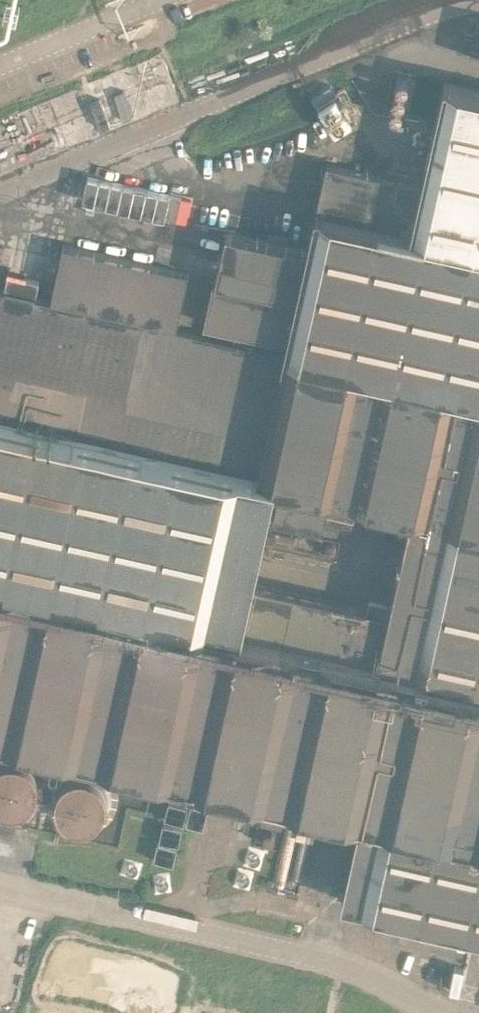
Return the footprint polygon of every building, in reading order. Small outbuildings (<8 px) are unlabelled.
[(178,97),(162,57),(164,56),(162,50),(0,117),(0,171),(178,97)] [(21,738),(60,747),(104,757),(155,768),(156,768),(177,773),(223,784),(226,784),(241,787),(256,791),(286,798),(283,810),(351,826),(358,827),(356,835),(343,893),(342,899),(351,901),(360,903),(377,907),(398,911),(406,913),(413,915),(415,915),(419,916),(421,916),(478,929),(478,88),(463,84),(457,83),(443,80),(442,84),(436,110),(434,119),(433,124),(432,129),(430,139),(429,143),(428,148),(428,149),(424,166),(423,168),(420,184),(389,177),(367,172),(326,163),(325,167),(323,176),(322,179),(323,179),(319,195),(319,194),(317,201),(317,203),(315,210),(316,210),(314,218),(313,223),(311,230),(308,243),(307,246),(307,249),(287,245),(284,244),(265,240),(225,231),(220,253),(219,253),(219,254),(219,255),(218,260),(214,280),(213,280),(213,281),(207,308),(207,309),(204,321),(205,322),(203,327),(202,333),(192,331),(188,330),(175,327),(188,272),(152,264),(63,244),(62,244),(61,245),(62,246),(60,252),(59,259),(56,273),(53,283),(53,285),(50,296),(50,299),(35,295),(38,280),(7,273),(3,287),(2,287),(2,288),(0,288),(0,734),(21,738)] [(352,119),(334,93),(317,104),(321,112),(334,131),(352,119)] [(180,196),(108,180),(87,175),(83,190),(81,199),(175,220),(180,196)] [(35,782),(34,777),(33,772),(30,768),(27,764),(23,761),(19,759),(14,757),(9,757),(4,758),(0,759),(0,806),(4,807),(8,808),(15,807),(19,806),(23,804),(27,801),(30,797),(32,793),(34,789),(35,783),(35,782)] [(107,798),(107,797),(106,792),(105,787),(103,784),(100,780),(96,777),(91,774),(86,773),(81,772),(77,773),(72,774),(68,777),(64,780),(59,787),(57,792),(57,797),(57,802),(59,807),(60,811),(64,815),(68,818),(72,820),(76,822),(81,822),(86,822),(90,821),(98,816),(102,812),(105,807),(106,803),(107,798)]
